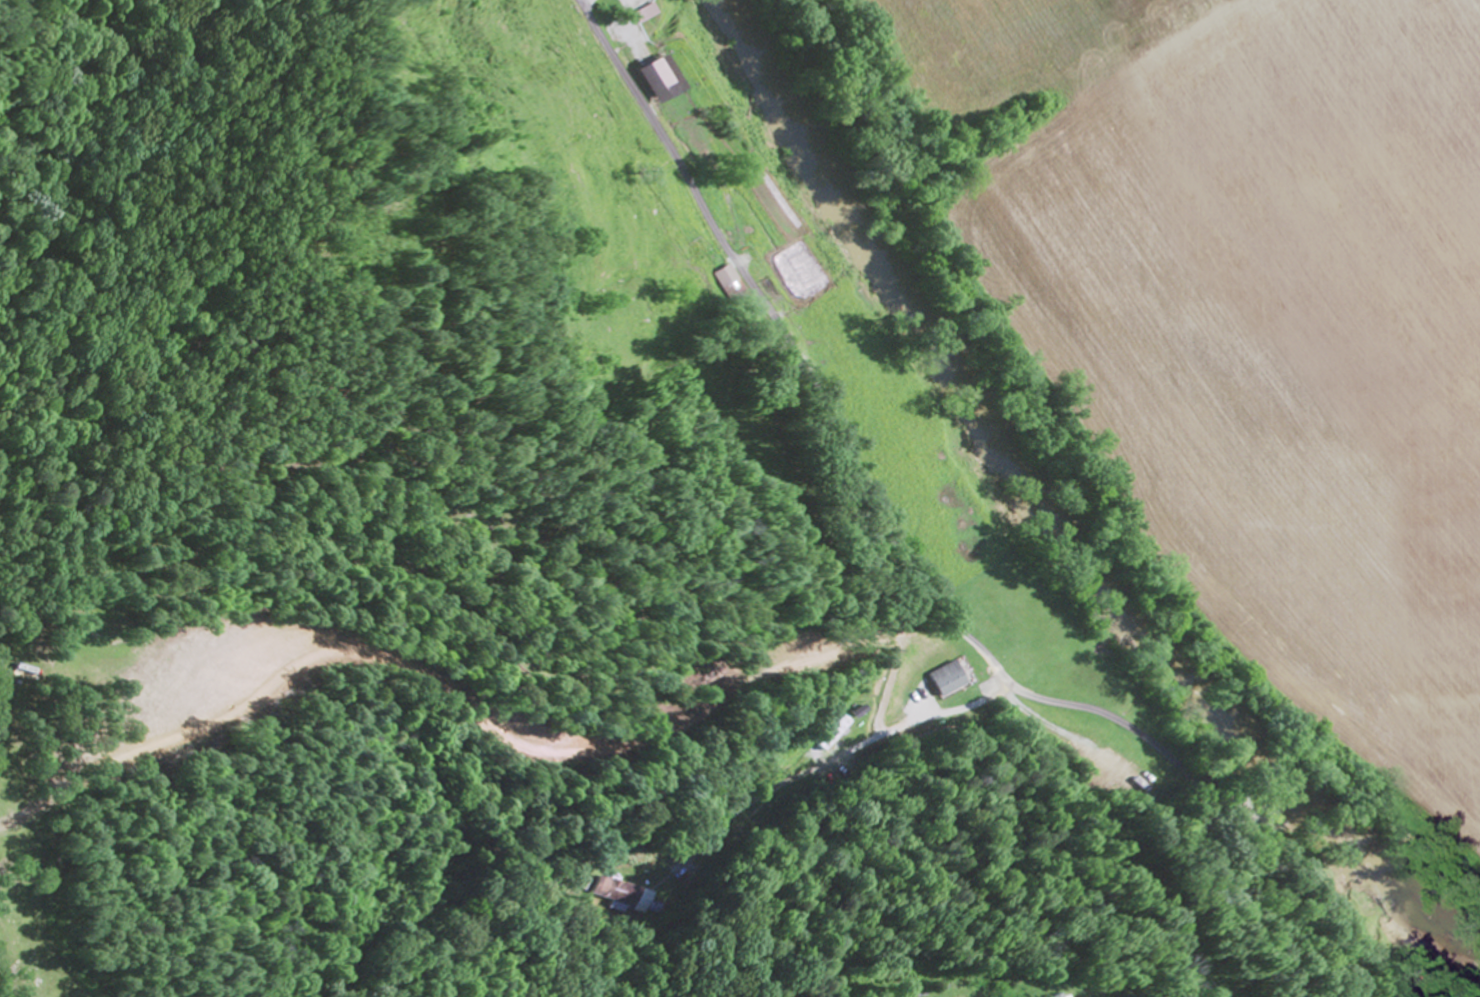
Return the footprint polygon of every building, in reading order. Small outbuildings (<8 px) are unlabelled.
[(636,72),(653,106),(682,91),(665,58),(636,72)] [(746,295),(727,265),(708,277),(727,307),(746,295)] [(925,676),(937,698),(964,684),(952,661),(925,676)]
